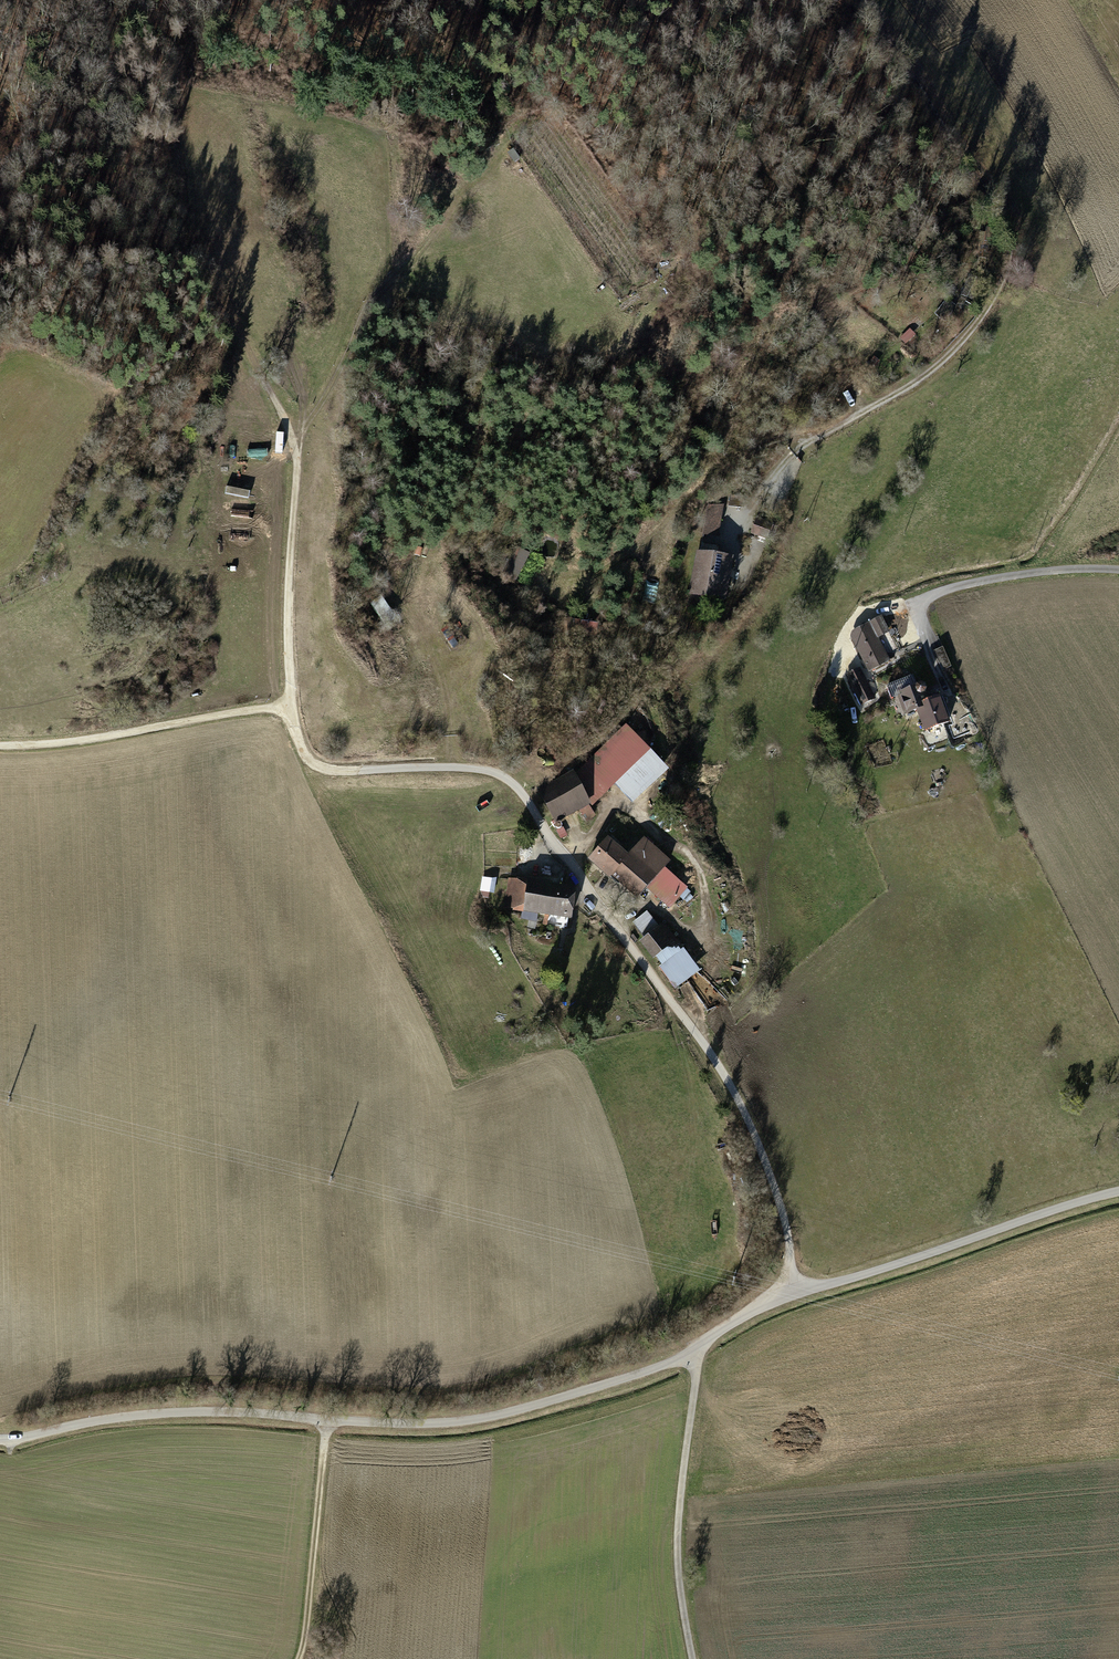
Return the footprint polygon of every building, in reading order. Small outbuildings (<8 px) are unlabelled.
[(719,536),(726,503),(710,500),(703,533),(719,536)] [(518,581),(531,554),(515,546),(502,573),(518,581)] [(719,556),(702,553),(694,597),(725,603),(733,564),(718,561),(719,556)] [(872,624),(850,634),(869,674),(891,663),(872,624)] [(944,644),(934,648),(943,668),(952,664),(944,644)] [(861,670),(847,677),(862,709),(876,701),(861,670)] [(916,688),(897,695),(905,717),(919,713),(927,733),(951,724),(941,697),(922,704),(916,688)] [(593,809),(648,753),(625,730),(576,774),(537,791),(554,827),(580,815),(586,824),(598,818),(593,809)] [(628,857),(607,839),(587,862),(636,904),(648,891),(670,910),(687,890),(665,871),(671,864),(643,840),(628,857)] [(497,891),(497,876),(483,875),(482,891),(497,891)] [(575,889),(508,880),(503,911),(570,921),(575,889)] [(701,971),(664,926),(642,944),(660,966),(658,968),(676,991),(701,971)]
